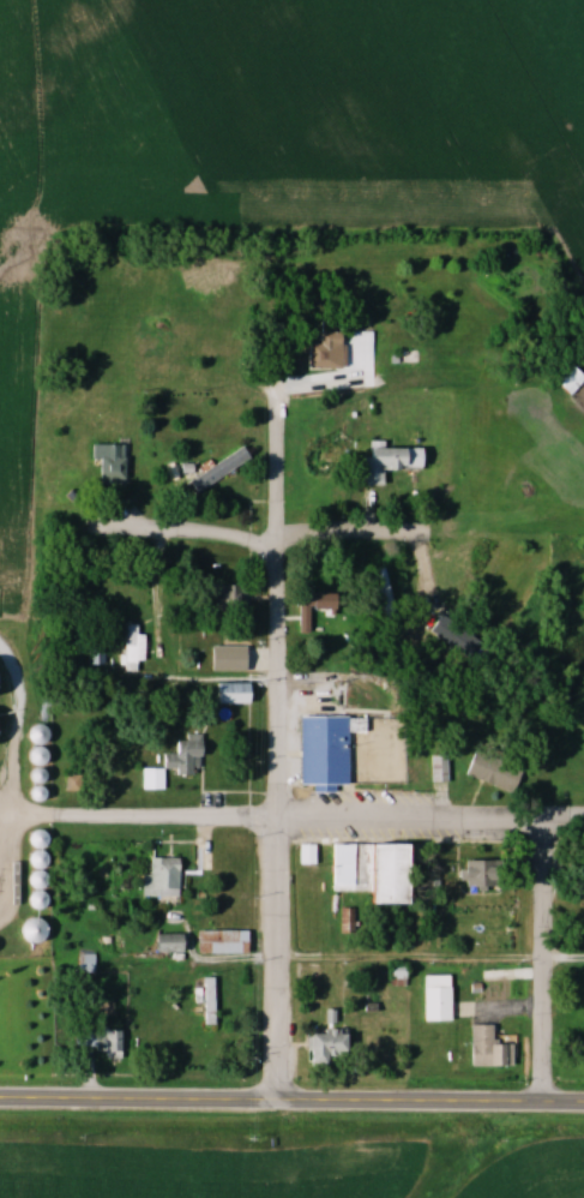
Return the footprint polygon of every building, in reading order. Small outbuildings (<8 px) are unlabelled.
[(306,368),(332,368),(332,331),(317,331),(317,342),(306,342),(306,368)] [(566,397),(583,379),(568,363),(550,381),(566,397)] [(122,443),(90,443),(90,459),(97,459),(97,483),(122,483),(122,443)] [(382,470),(418,470),(418,447),(359,446),(359,484),(382,484),(382,470)] [(243,606),(243,584),(207,584),(207,606),(243,606)] [(297,591),(297,607),(335,607),(335,591),(297,591)] [(467,659),(480,643),(441,614),(429,630),(467,659)] [(123,672),(137,672),(137,661),(142,661),(142,624),(123,624),(123,672)] [(104,638),(88,638),(88,666),(104,666),(104,638)] [(242,671),(242,646),(207,646),(208,671),(242,671)] [(212,682),(212,703),(247,704),(247,682),(212,682)] [(144,788),(163,788),(163,773),(196,773),(196,734),(183,734),(183,739),(171,739),(171,753),(160,753),(160,769),(144,769),(144,788)] [(105,765),(138,765),(138,743),(105,743),(105,765)] [(518,765),(478,743),(463,770),(503,792),(518,765)] [(347,749),(347,794),(369,794),(369,749),(347,749)] [(360,905),(397,905),(397,843),(329,843),(329,892),(360,892),(360,905)] [(140,897),(155,897),(155,903),(177,903),(177,858),(148,858),(148,875),(140,875),(140,897)] [(572,885),(583,885),(583,858),(572,858),(572,885)] [(457,860),(457,889),(486,889),(486,860),(457,860)] [(19,944),(40,944),(40,919),(19,919),(19,944)] [(243,953),(243,931),(196,931),(196,954),(243,953)] [(182,934),(152,934),(152,952),(182,952),(182,934)] [(449,975),(421,975),(421,1022),(449,1022),(449,975)] [(467,1025),(467,1067),(507,1067),(507,1043),(490,1043),(491,1025),(467,1025)] [(103,1059),(122,1059),(122,1028),(73,1028),(73,1048),(103,1048),(103,1059)] [(344,1058),(344,1030),(304,1030),(304,1058),(344,1058)]
